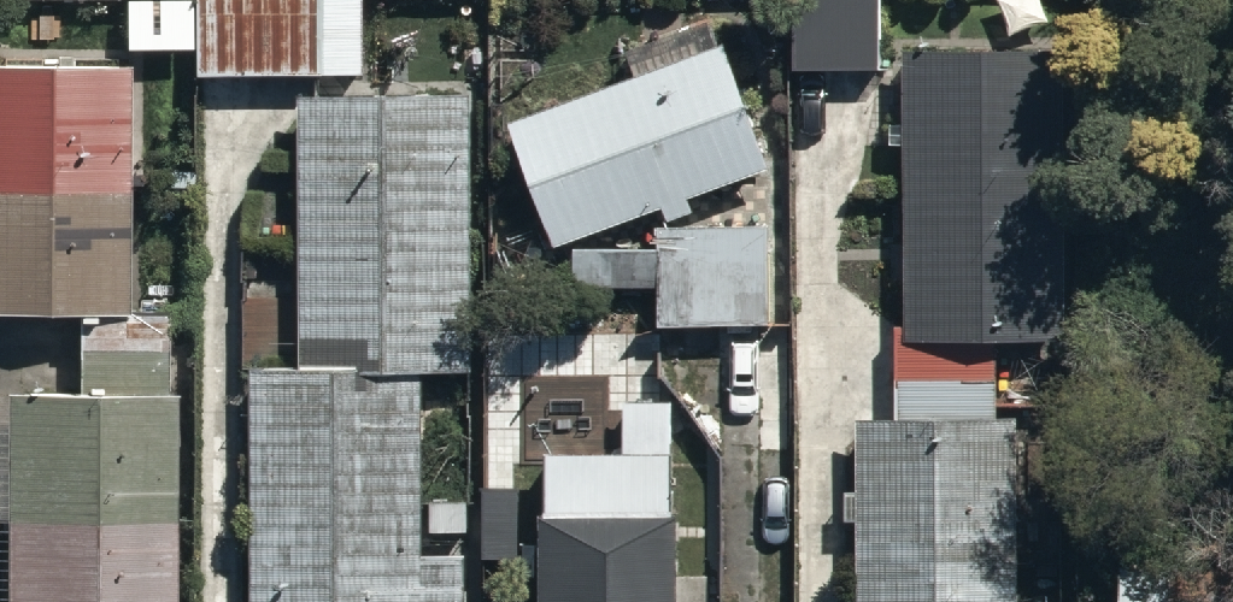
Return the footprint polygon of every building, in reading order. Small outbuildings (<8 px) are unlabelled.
[(189,79),(318,77),(317,0),(188,0),(189,79)] [(791,75),(885,73),(883,0),(789,0),(791,75)] [(633,79),(509,126),(555,247),(660,207),(666,222),(697,211),(693,200),(771,170),(711,11),(620,45),(633,79)] [(906,50),(907,328),(893,328),(893,419),(857,419),(857,488),(842,488),(843,525),(855,525),(855,601),(1028,601),(1028,422),(1001,422),(1001,341),(1045,341),(1044,49),(906,50)] [(181,335),(172,335),(172,305),(129,305),(130,65),(0,64),(0,316),(78,316),(77,395),(6,395),(6,412),(0,412),(0,528),(5,528),(5,601),(179,601),(181,335)] [(479,94),(304,92),(300,364),(255,364),(252,601),(466,601),(467,502),(422,502),(424,375),(475,375),(479,94)] [(769,225),(655,227),(657,332),(771,330),(769,225)] [(538,513),(540,601),(678,601),(673,409),(623,410),(624,425),(606,425),(606,453),(546,454),(548,513),(538,513)] [(1119,590),(1119,601),(1232,601),(1232,587),(1119,590)]
